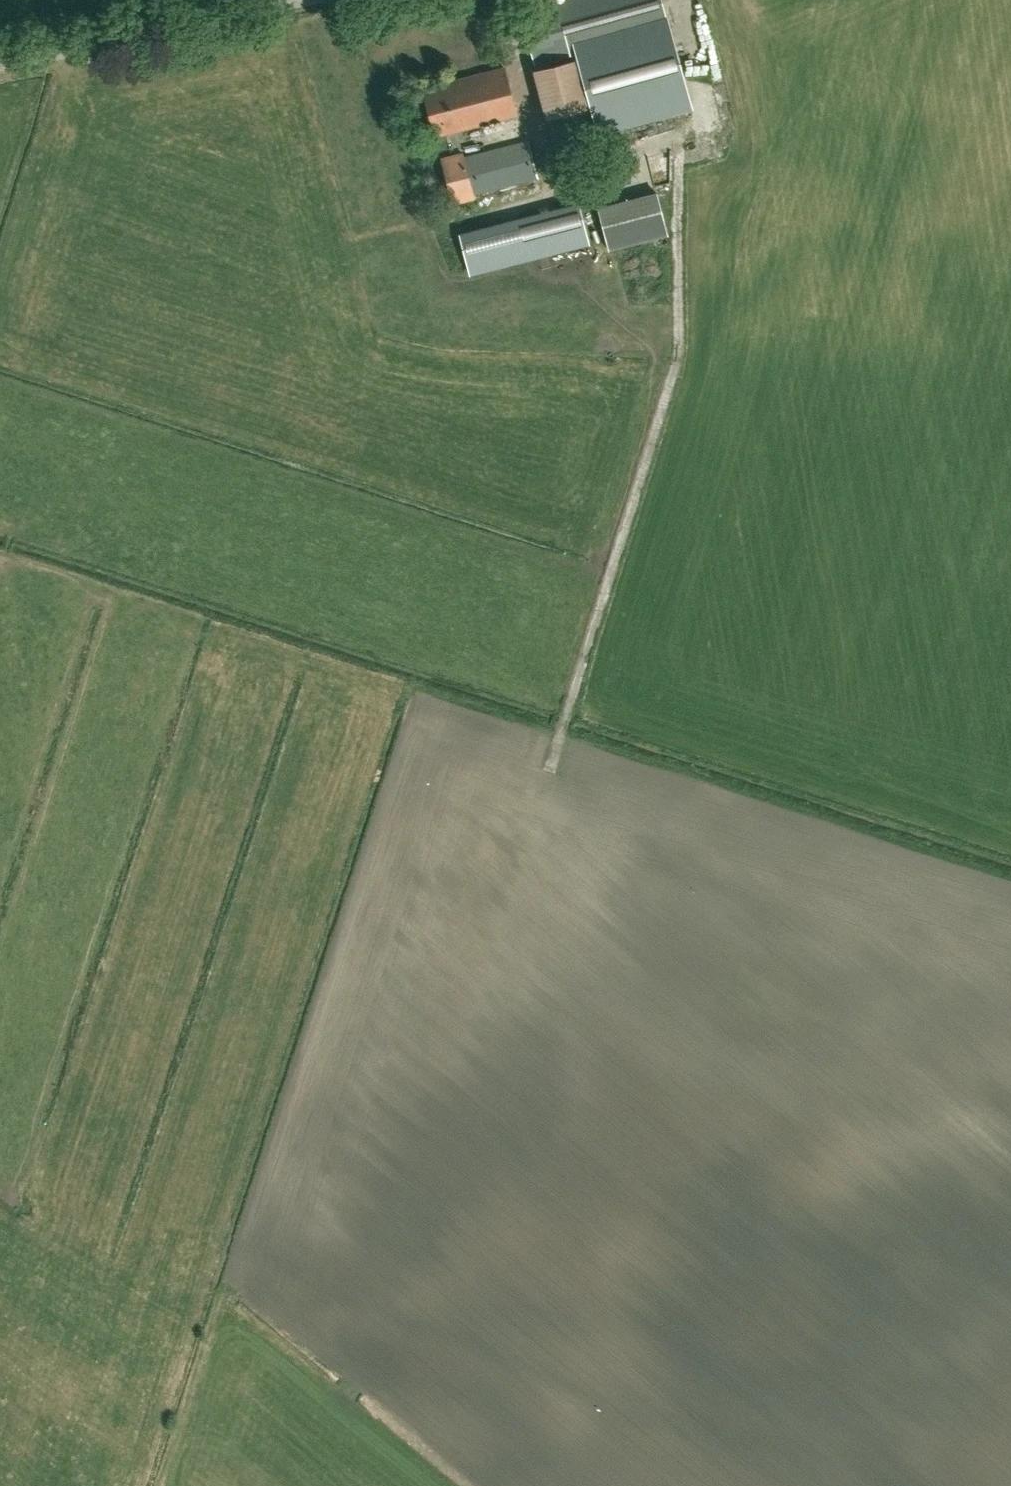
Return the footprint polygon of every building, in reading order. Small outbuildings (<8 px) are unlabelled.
[(521,11),(535,63),(574,52),(583,83),(584,83),(598,134),(608,131),(606,127),(680,107),(683,117),(688,115),(685,106),(688,105),(659,0),(562,0),(521,11)] [(571,59),(534,69),(547,116),(584,106),(571,59)] [(434,136),(516,114),(503,66),(421,88),(434,136)] [(584,106),(547,116),(559,162),(596,152),(584,106)] [(537,178),(527,141),(463,157),(462,153),(442,158),(454,204),(476,199),(475,194),(537,178)] [(608,249),(669,233),(659,194),(598,209),(608,249)] [(589,243),(579,204),(461,235),(471,274),(589,243)]
